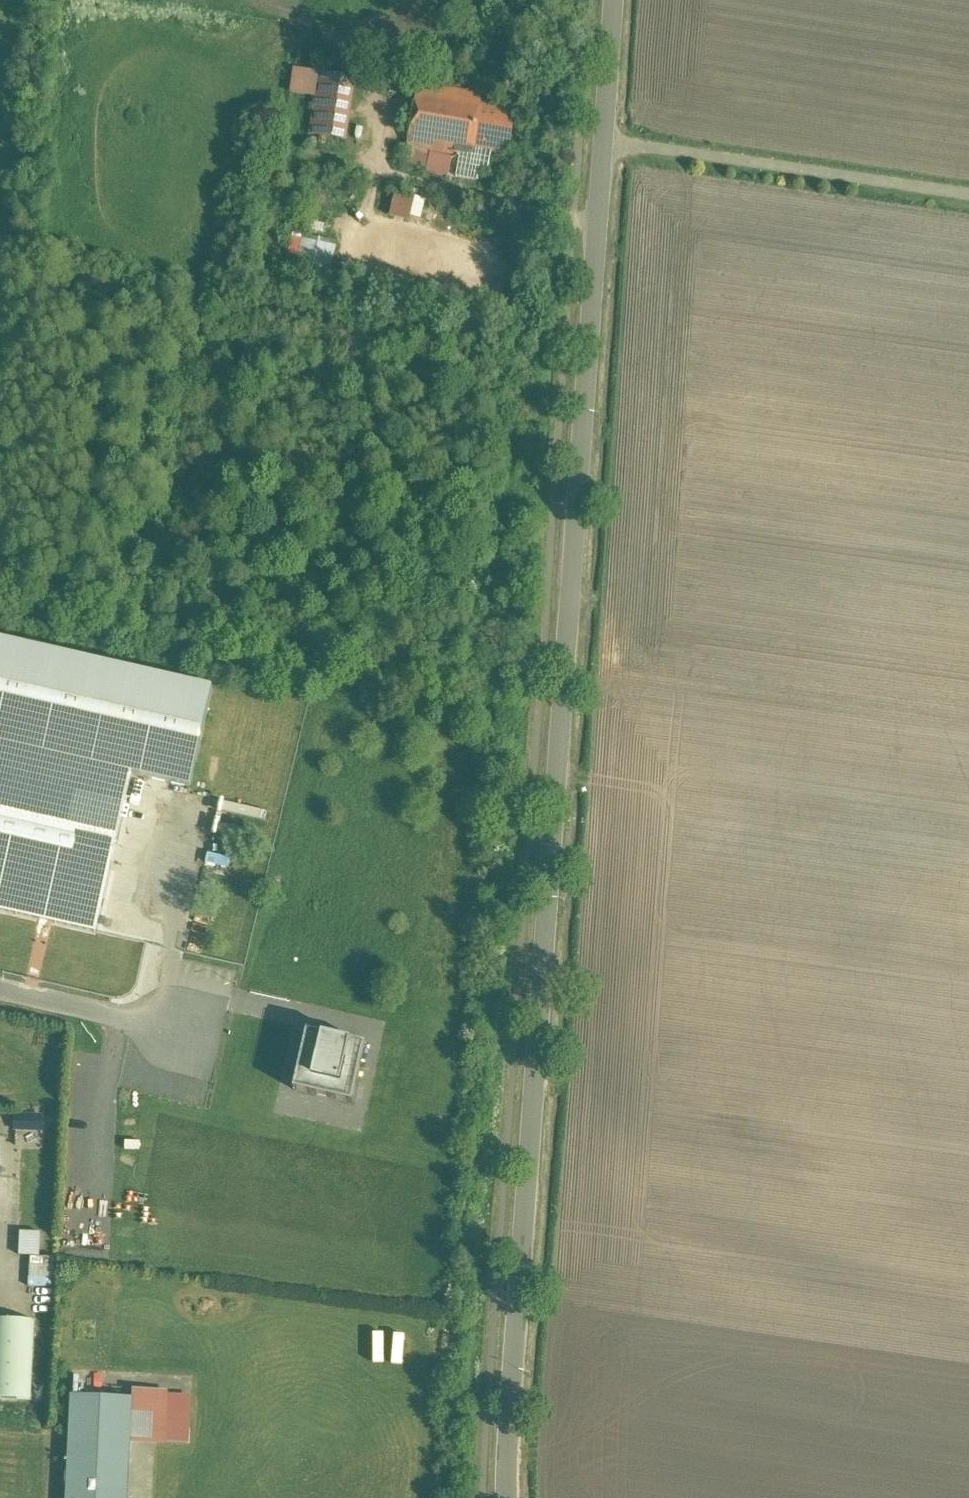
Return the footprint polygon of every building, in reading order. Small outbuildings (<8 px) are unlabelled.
[(356,78),(322,74),(314,134),(348,138),(356,78)] [(421,80),(412,136),(479,146),(485,104),(487,91),(421,80)] [(518,109),(485,104),(479,146),(511,151),(518,109)] [(422,221),(429,197),(399,188),(392,212),(422,221)] [(337,245),(308,241),(304,264),(333,268),(337,245)] [(0,642),(0,912),(95,934),(131,775),(191,789),(213,690),(0,642)] [(308,1032),(294,1090),(350,1103),(363,1044),(308,1032)] [(15,1150),(42,1150),(43,1117),(15,1117),(15,1150)] [(40,1233),(19,1233),(19,1267),(33,1266),(33,1257),(40,1257),(40,1233)] [(0,1320),(0,1401),(31,1401),(33,1321),(0,1320)] [(132,1398),(69,1396),(65,1497),(129,1497),(131,1444),(190,1446),(192,1397),(168,1396),(168,1391),(133,1390),(132,1398)]
